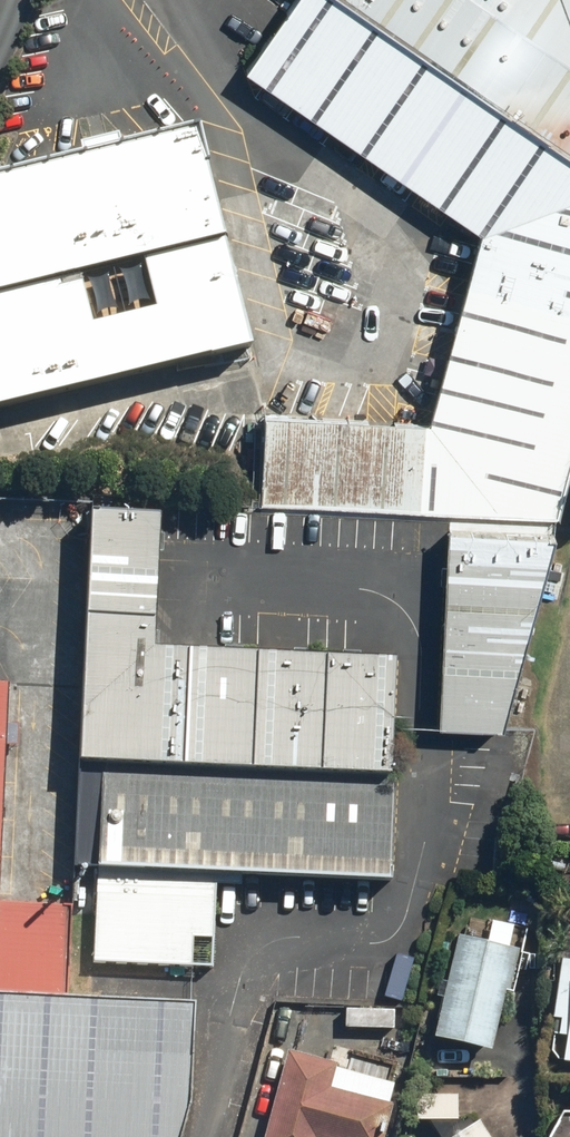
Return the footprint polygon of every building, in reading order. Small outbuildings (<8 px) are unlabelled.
[(259,501),(561,514),(569,479),(569,150),(341,0),(294,0),(245,68),(480,232),(430,423),(263,413),(259,501)] [(569,150),(569,0),(341,0),(569,150)] [(250,346),(197,122),(0,168),(0,404),(250,346)] [(84,755),(397,767),(402,648),(162,639),(168,506),(94,503),(84,755)] [(546,533),(445,528),(435,723),(500,727),(546,533)] [(66,996),(70,905),(3,903),(11,684),(0,683),(0,993),(66,996)] [(386,872),(397,767),(84,755),(73,860),(97,861),(217,865),(386,872)] [(217,865),(97,861),(93,965),(213,969),(217,865)] [(487,927),(465,922),(438,1034),(495,1047),(509,988),(521,991),(536,927),(490,916),(487,927)] [(564,954),(558,1015),(565,1015),(564,1029),(569,1029),(569,954),(564,954)] [(189,1105),(192,1002),(66,996),(0,993),(0,1136),(180,1136),(189,1105)] [(293,1048),(267,1136),(320,1136),(322,1136),(387,1136),(399,1098),(378,1092),(385,1066),(353,1057),(345,1087),(334,1084),(341,1061),(293,1048)] [(462,1092),(415,1091),(414,1118),(462,1120),(462,1092)] [(487,1116),(451,1136),(499,1136),(487,1116)]
